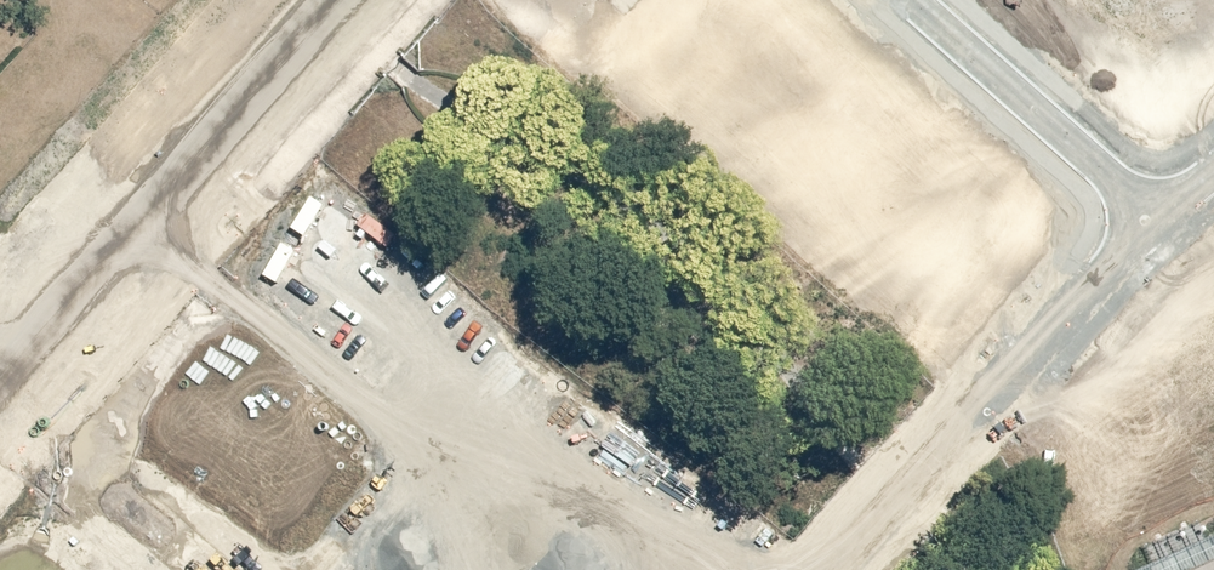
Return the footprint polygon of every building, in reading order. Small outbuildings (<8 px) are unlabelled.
[(1200,541),(1193,524),(1138,547),(1140,553),(1131,557),(1136,569),(1213,569),(1213,535),(1200,541)]
